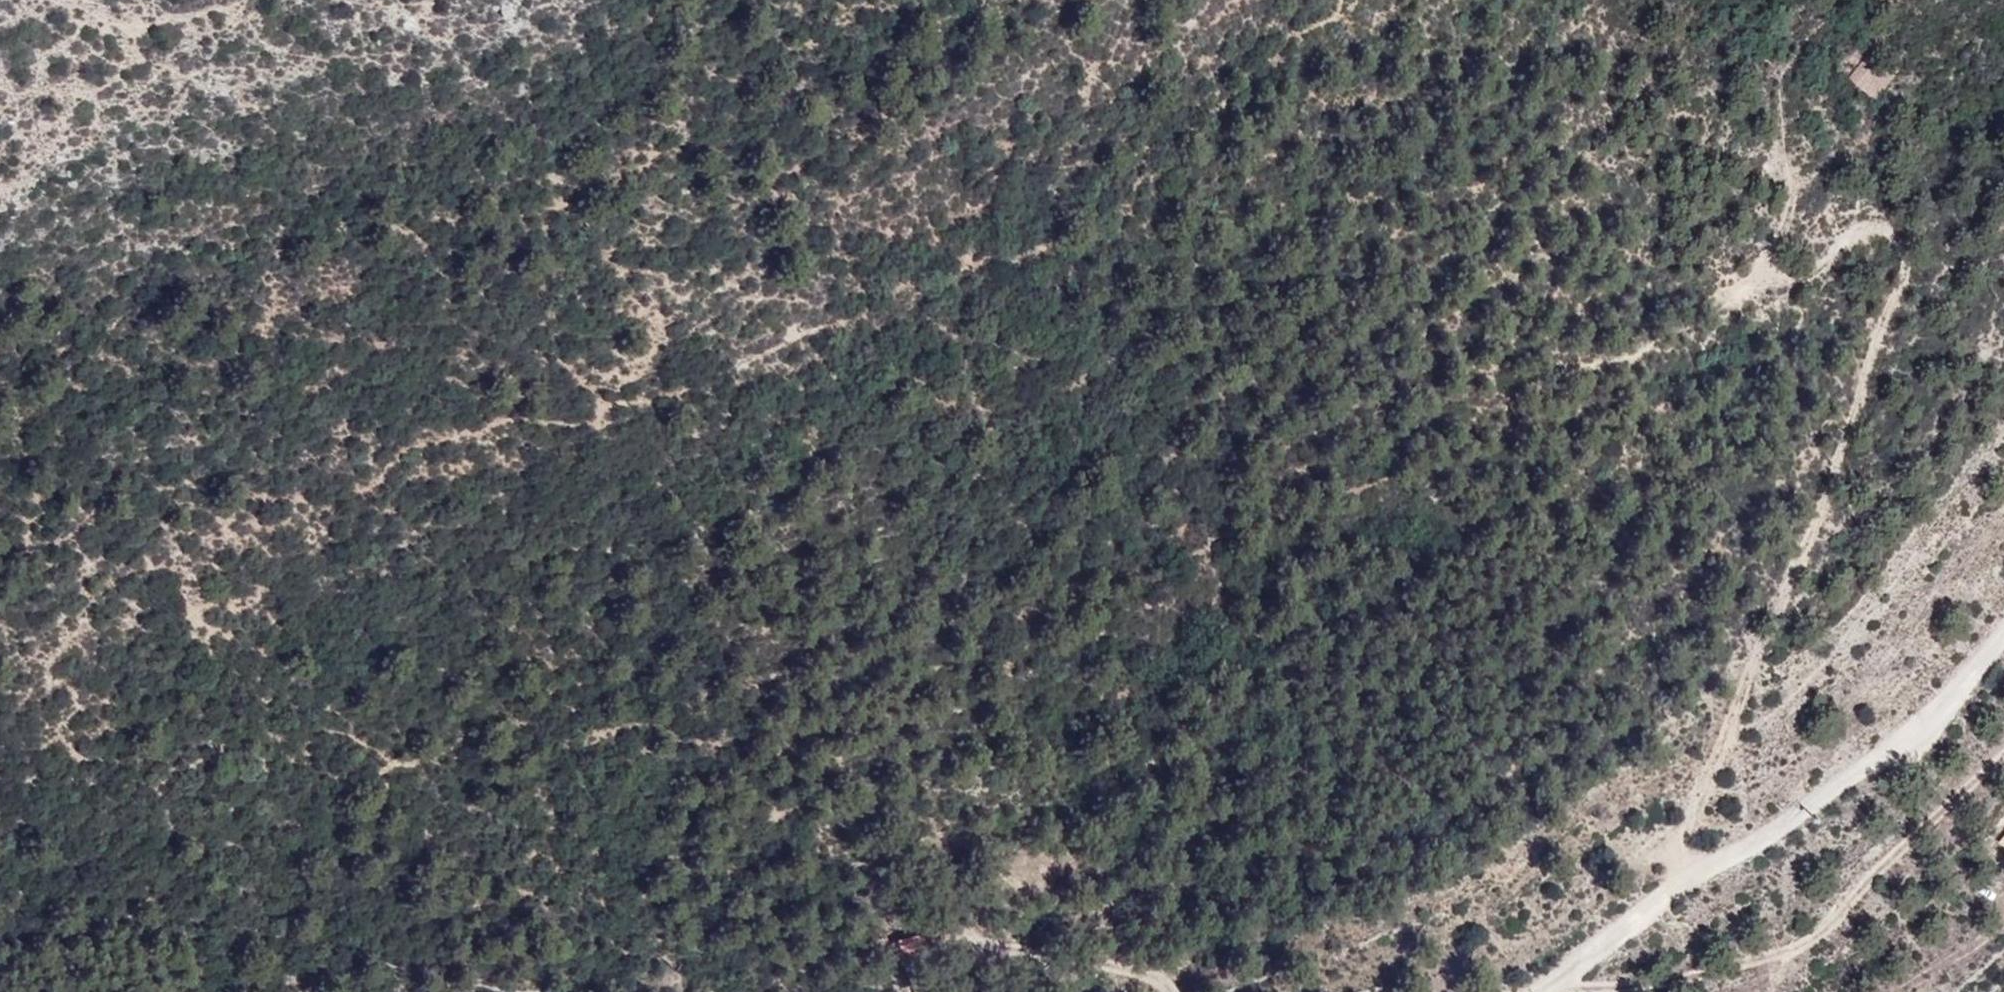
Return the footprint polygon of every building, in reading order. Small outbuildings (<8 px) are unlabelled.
[(1851,73),(1878,97),(1897,75),(1870,51),(1851,73)] [(915,949),(892,961),(901,979),(925,968),(915,949)]
